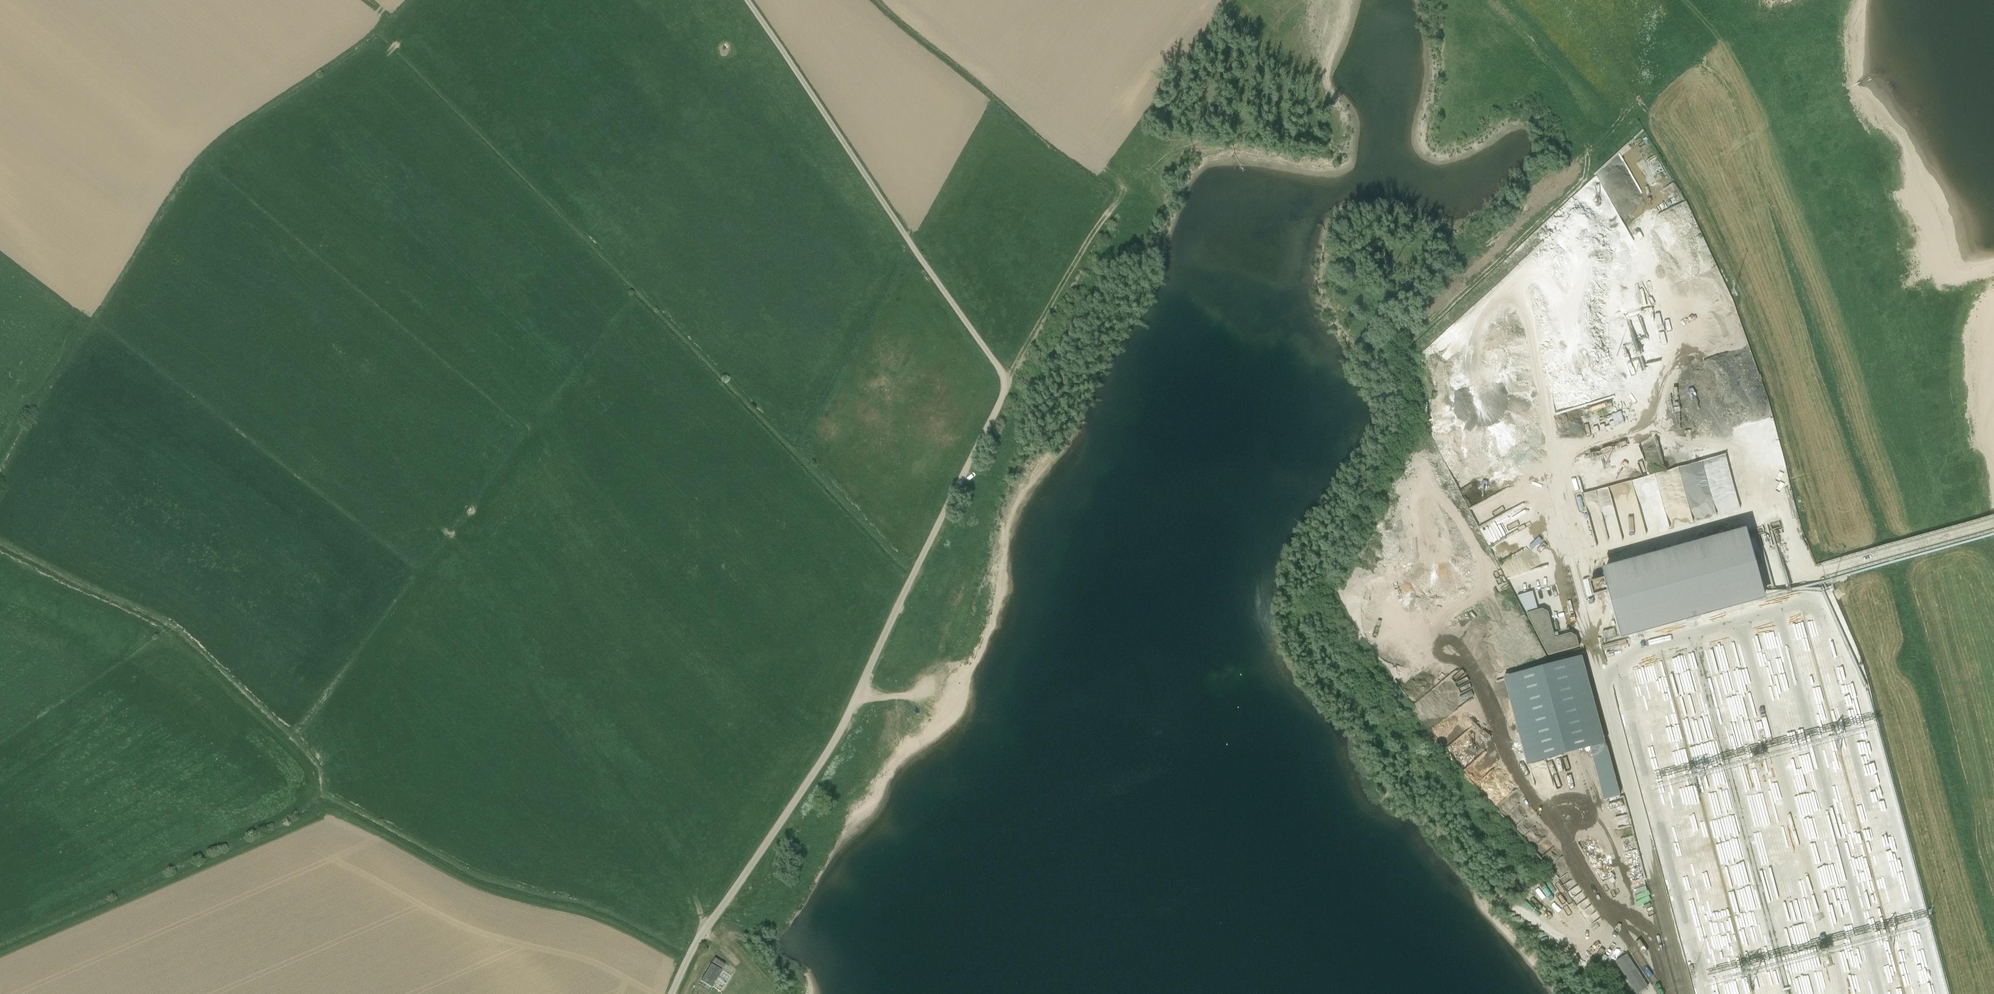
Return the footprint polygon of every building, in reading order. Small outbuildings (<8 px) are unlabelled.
[(1640,172),(1649,172),(1649,161),(1640,161),(1640,172)] [(1603,575),(1620,636),(1764,596),(1747,536),(1603,575)] [(1527,613),(1528,613),(1538,610),(1533,592),(1525,595),(1518,597),(1523,607),(1527,613)] [(1543,609),(1527,613),(1549,655),(1580,646),(1577,636),(1571,633),(1556,637),(1549,612),(1543,609)] [(1616,635),(1614,629),(1602,632),(1604,639),(1616,635)] [(1547,761),(1606,745),(1581,656),(1522,672),(1547,761)] [(1618,796),(1608,747),(1591,750),(1601,800),(1618,796)] [(1638,993),(1648,987),(1626,955),(1616,961),(1638,993)] [(711,962),(722,968),(725,963),(714,958),(711,962)] [(711,988),(722,970),(711,964),(701,981),(711,988)]
